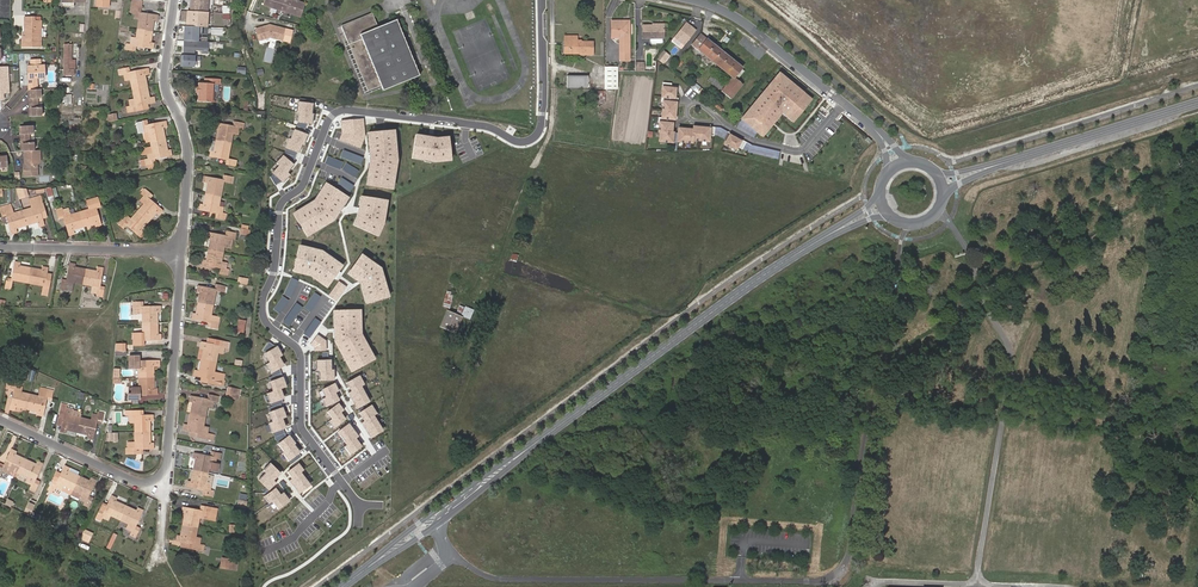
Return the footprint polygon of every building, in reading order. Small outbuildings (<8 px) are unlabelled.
[(137,29),(153,32),(154,21),(157,21),(158,15),(141,13),(142,1),(137,0),(133,0),(131,12),(139,14),(137,29)] [(208,0),(191,0),(190,11),(207,12),(208,0)] [(262,5),(298,17),(302,5),(289,0),(264,0),(262,5)] [(207,27),(208,12),(207,12),(190,11),(187,11),(186,26),(202,27),(207,27)] [(349,45),(368,90),(381,85),(383,90),(419,75),(415,66),(411,57),(396,20),(378,27),(372,13),(341,26),(349,45)] [(327,14),(315,19),(322,37),(334,32),(333,28),(327,14)] [(22,48),(40,48),(40,22),(34,22),(34,18),(25,17),(24,36),(24,39),(22,39),(22,48)] [(619,35),(619,38),(619,58),(628,58),(628,21),(611,21),(611,35),(619,35)] [(683,44),(694,30),(685,22),(673,36),(683,44)] [(652,25),(642,25),(642,38),(649,38),(662,38),(663,38),(663,25),(652,25)] [(197,41),(198,35),(202,35),(202,27),(186,26),(185,26),(184,40),(197,41)] [(271,26),(253,28),(257,39),(268,37),(280,40),(283,29),(271,26)] [(153,32),(137,29),(135,38),(134,44),(127,43),(126,49),(135,50),(136,46),(153,48),(154,42),(151,42),(153,32)] [(692,44),(697,49),(706,39),(700,34),(692,44)] [(564,35),(564,40),(569,40),(569,51),(579,51),(579,53),(592,53),(592,42),(579,42),(579,40),(576,40),(576,35),(564,35)] [(683,44),(673,36),(670,40),(679,48),(683,44)] [(706,39),(697,49),(705,55),(713,45),(706,39)] [(207,53),(208,41),(197,41),(184,40),(183,52),(194,52),(194,49),(201,50),(201,53),(207,53)] [(569,40),(564,40),(564,53),(579,53),(579,51),(569,51),(569,40)] [(71,44),(64,44),(63,75),(73,75),(73,69),(74,69),(75,60),(71,60),(71,44)] [(364,92),(368,90),(349,45),(346,46),(364,92)] [(720,51),(713,45),(705,55),(712,61),(720,51)] [(311,48),(304,51),(309,61),(316,58),(311,48)] [(662,60),(666,54),(661,50),(656,55),(662,60)] [(748,74),(720,51),(712,61),(733,78),(740,84),(748,74)] [(422,63),(418,54),(411,57),(415,66),(422,63)] [(194,67),(195,55),(181,55),(180,66),(194,67)] [(336,57),(329,60),(331,65),(336,75),(342,73),(336,57)] [(32,67),(28,67),(29,90),(36,90),(38,90),(38,79),(45,78),(45,66),(41,66),(41,60),(31,61),(32,67)] [(642,63),(633,62),(633,71),(641,71),(642,63)] [(330,78),(336,75),(331,65),(325,67),(330,78)] [(614,88),(615,66),(603,65),(603,87),(614,88)] [(0,66),(0,100),(4,100),(3,94),(10,93),(8,66),(0,66)] [(130,79),(132,89),(147,86),(145,75),(148,75),(147,69),(130,72),(129,67),(119,69),(120,75),(124,74),(125,80),(130,79)] [(793,123),(813,99),(779,72),(740,119),(762,138),(782,114),(793,123)] [(724,83),(713,74),(708,80),(720,89),(724,83)] [(586,77),(566,76),(565,88),(586,88),(586,77)] [(213,102),(214,90),(214,83),(218,83),(221,83),(221,78),(204,78),(204,82),(198,82),(198,87),(196,87),(196,92),(198,93),(198,101),(213,102)] [(740,84),(733,78),(722,92),(731,99),(741,85),(740,84)] [(696,91),(696,92),(699,95),(702,92),(700,90),(701,88),(695,82),(691,87),(696,91)] [(659,141),(672,142),(673,133),(671,133),(672,124),(667,124),(667,119),(674,120),(676,103),(669,103),(670,98),(674,99),(675,89),(670,89),(671,84),(663,83),(661,102),(663,103),(662,118),(659,118),(658,123),(659,123),(659,132),(660,133),(659,141)] [(147,86),(132,89),(133,99),(129,100),(130,106),(126,106),(128,112),(137,111),(136,106),(148,104),(153,103),(152,97),(150,97),(147,86)] [(36,90),(29,90),(29,96),(31,96),(31,99),(29,99),(30,109),(32,109),(32,111),(30,111),(30,117),(42,117),(41,108),(38,108),(38,99),(41,99),(41,90),(38,90),(36,90)] [(605,100),(605,91),(597,91),(597,99),(605,100)] [(314,102),(300,101),(299,112),(300,112),(299,121),(292,138),(290,137),(285,155),(277,163),(280,165),(271,175),(276,185),(282,181),(284,183),(292,174),(290,172),(297,164),(295,161),(298,153),(301,154),(304,144),(308,145),(311,133),(305,131),(308,123),(315,124),(316,114),(314,114),(314,102)] [(107,115),(107,122),(117,120),(116,114),(107,115)] [(364,117),(341,119),(342,133),(340,140),(361,148),(366,136),(364,117)] [(146,143),(150,142),(165,139),(163,127),(166,127),(165,121),(148,125),(147,120),(138,122),(139,127),(142,127),(143,133),(144,133),(146,143)] [(216,140),(231,143),(233,134),(238,135),(239,129),(243,129),(244,123),(235,122),(234,126),(216,123),(215,128),(218,128),(216,140)] [(692,128),(677,127),(676,143),(681,143),(681,141),(683,141),(684,143),(688,143),(688,141),(690,142),(690,144),(693,144),(693,141),(696,141),(696,139),(698,139),(698,141),(703,142),(703,140),(705,140),(705,142),(711,142),(711,128),(692,125),(692,128)] [(21,147),(21,152),(24,152),(34,152),(33,143),(29,144),(29,135),(33,135),(33,127),(20,127),(20,132),(22,132),(22,135),(20,135),(21,144),(23,144),(23,147),(21,147)] [(398,129),(370,131),(372,159),(368,183),(395,189),(400,159),(398,129)] [(440,136),(418,133),(414,158),(441,162),(454,161),(453,136),(440,136)] [(743,141),(729,133),(723,145),(734,151),(735,150),(737,151),(743,141)] [(140,154),(147,153),(148,158),(140,160),(141,166),(155,163),(154,159),(171,155),(170,149),(167,150),(165,139),(150,142),(151,147),(139,150),(140,154)] [(228,159),(231,143),(216,140),(214,151),(210,150),(209,156),(227,160),(226,164),(236,166),(237,161),(228,159)] [(742,142),(741,149),(749,150),(750,143),(742,142)] [(34,152),(24,152),(24,157),(26,157),(26,160),(24,160),(24,165),(23,165),(24,178),(38,177),(37,166),(40,162),(40,151),(34,152)] [(89,155),(80,154),(80,162),(88,163),(89,155)] [(205,193),(221,196),(224,181),(232,183),(233,177),(224,175),(223,180),(205,177),(204,182),(207,183),(205,193)] [(352,197),(327,181),(316,199),(294,212),(308,236),(336,221),(352,197)] [(55,199),(51,187),(46,188),(49,200),(55,199)] [(144,204),(137,211),(149,222),(157,213),(159,215),(162,210),(149,198),(152,195),(145,189),(141,194),(144,196),(140,201),(144,204)] [(219,206),(221,196),(205,193),(203,205),(200,204),(199,209),(216,212),(216,217),(225,219),(226,214),(222,213),(223,207),(219,206)] [(31,207),(22,210),(27,225),(37,222),(38,225),(44,223),(42,219),(39,206),(43,205),(41,195),(29,199),(31,207)] [(391,199),(362,196),(359,215),(354,224),(382,236),(387,224),(391,199)] [(94,207),(79,211),(84,226),(94,223),(95,226),(101,224),(96,208),(101,206),(98,197),(92,199),(94,207)] [(22,210),(13,213),(12,213),(10,205),(0,207),(0,211),(2,217),(6,215),(11,232),(17,231),(16,228),(27,225),(22,210)] [(47,217),(43,205),(39,206),(42,219),(47,217)] [(84,226),(79,211),(70,214),(68,208),(63,209),(62,207),(56,209),(59,219),(63,217),(69,234),(74,232),(73,230),(84,226)] [(149,222),(137,211),(131,218),(127,215),(122,220),(120,218),(116,222),(123,228),(126,224),(139,236),(143,231),(142,230),(149,222)] [(208,249),(224,252),(225,243),(231,244),(232,238),(235,238),(236,233),(226,231),(225,235),(208,233),(207,238),(210,238),(208,249)] [(324,249),(300,244),(294,272),(311,276),(329,288),(346,264),(324,249)] [(222,262),(224,252),(208,249),(206,260),(203,260),(202,265),(219,268),(219,273),(228,275),(229,269),(227,269),(221,268),(222,262)] [(384,267),(364,252),(349,275),(361,281),(368,304),(393,297),(384,267)] [(13,280),(28,283),(31,268),(19,266),(20,262),(15,261),(11,279),(7,278),(6,288),(11,289),(13,280)] [(74,283),(83,284),(86,269),(75,267),(75,264),(70,263),(66,280),(62,280),(61,289),(72,291),(74,283)] [(31,268),(28,283),(44,285),(42,294),(47,295),(49,285),(45,284),(48,267),(43,266),(42,270),(31,268)] [(86,269),(83,284),(93,286),(92,292),(97,293),(97,296),(103,297),(104,287),(100,286),(103,269),(98,268),(97,271),(86,269)] [(198,303),(213,306),(216,290),(225,292),(226,286),(216,284),(216,289),(198,286),(197,291),(200,292),(198,303)] [(451,309),(454,295),(446,294),(443,307),(451,309)] [(142,313),(142,323),(158,323),(158,311),(161,311),(161,306),(143,306),(143,302),(133,302),(133,314),(142,313)] [(211,315),(213,306),(198,303),(196,314),(193,313),(192,318),(209,322),(209,326),(218,328),(220,317),(211,315)] [(457,333),(464,317),(471,320),(474,311),(461,305),(457,314),(448,310),(442,327),(457,333)] [(365,334),(363,309),(334,309),(336,342),(352,372),(377,359),(365,334)] [(244,333),(247,320),(240,319),(237,331),(244,333)] [(158,323),(142,323),(142,333),(134,333),(134,339),(134,345),(144,344),(144,340),(161,339),(161,333),(158,333),(158,323)] [(201,359),(216,362),(218,352),(223,353),(224,347),(228,348),(229,342),(220,340),(219,345),(201,342),(200,347),(203,348),(201,359)] [(277,346),(269,342),(264,351),(270,362),(268,364),(273,373),(274,376),(268,378),(273,391),(268,393),(272,406),(268,409),(273,421),(269,424),(274,437),(278,444),(285,452),(284,453),(292,464),(301,456),(299,454),(301,452),(296,445),(298,444),(291,434),(287,437),(284,429),(288,428),(285,419),(288,418),(284,407),(282,408),(280,404),(284,403),(283,399),(286,398),(283,389),(288,387),(281,369),(287,365),(283,357),(284,355),(279,346),(277,346)] [(138,368),(138,378),(154,377),(154,366),(157,366),(157,360),(139,361),(139,356),(129,356),(130,368),(138,368)] [(214,372),(216,362),(201,359),(198,371),(196,370),(195,375),(212,379),(211,383),(223,386),(224,380),(225,374),(219,373),(214,372)] [(154,377),(138,378),(138,388),(133,388),(132,393),(130,394),(130,399),(140,399),(140,394),(157,394),(157,388),(155,388),(154,377)] [(27,409),(31,394),(22,391),(23,385),(17,383),(17,381),(11,380),(11,383),(9,389),(14,390),(10,408),(16,409),(16,407),(27,409)] [(39,395),(31,394),(27,409),(38,411),(37,414),(43,415),(47,398),(51,399),(53,390),(40,387),(39,395)] [(190,413),(206,416),(208,406),(213,407),(214,402),(217,402),(218,396),(209,395),(208,399),(191,396),(190,401),(192,402),(190,413)] [(77,432),(81,417),(72,415),(73,410),(67,408),(67,405),(62,403),(60,413),(64,414),(61,431),(66,432),(67,430),(77,432)] [(134,416),(134,432),(151,432),(150,420),(153,420),(153,415),(135,415),(135,411),(125,411),(126,416),(134,416)] [(96,420),(81,417),(77,432),(88,435),(88,438),(93,439),(97,422),(102,423),(104,413),(98,412),(96,420)] [(204,426),(206,416),(190,413),(188,425),(185,424),(184,429),(191,431),(201,433),(201,437),(210,439),(211,434),(208,433),(209,427),(204,426)] [(127,448),(127,454),(136,453),(136,449),(142,448),(154,448),(154,442),(151,442),(151,432),(134,432),(135,441),(127,442),(127,448)] [(19,473),(26,459),(15,454),(16,451),(11,449),(4,465),(0,463),(0,473),(1,474),(3,471),(8,474),(10,469),(19,473)] [(193,470),(208,473),(209,468),(218,470),(220,462),(216,461),(217,458),(220,458),(221,453),(212,452),(211,456),(194,453),(193,458),(195,459),(193,470)] [(26,459),(19,473),(28,477),(26,482),(32,485),(31,488),(36,490),(40,481),(35,479),(42,463),(38,461),(37,464),(26,459)] [(63,485),(72,489),(79,475),(68,471),(70,468),(65,466),(57,482),(53,480),(49,488),(55,491),(56,488),(61,490),(63,485)] [(10,469),(8,474),(17,477),(19,473),(10,469)] [(206,482),(208,473),(193,470),(191,481),(188,481),(187,486),(204,490),(203,494),(213,496),(214,490),(210,490),(211,483),(206,482)] [(79,475),(72,489),(82,494),(80,498),(85,501),(84,504),(89,506),(93,498),(88,496),(96,480),(91,477),(89,480),(79,475)] [(110,515),(119,520),(126,505),(116,500),(117,498),(112,496),(104,511),(100,510),(96,518),(101,520),(102,517),(108,520),(110,515)] [(7,498),(4,504),(10,507),(13,502),(7,498)] [(248,509),(248,501),(240,500),(239,507),(248,509)] [(31,516),(35,506),(30,504),(25,514),(31,516)] [(126,505),(119,520),(128,524),(126,528),(132,531),(130,534),(136,537),(140,528),(135,526),(143,510),(138,508),(137,510),(126,505)] [(182,524),(198,527),(200,517),(214,520),(216,509),(201,506),(200,510),(183,507),(179,506),(178,514),(184,515),(182,524)] [(196,537),(198,527),(182,524),(180,536),(178,536),(177,540),(182,541),(194,544),(193,548),(204,550),(204,545),(200,544),(201,538),(196,537)] [(84,529),(80,539),(90,544),(94,534),(84,529)] [(110,549),(117,535),(113,533),(106,548),(110,549)] [(238,561),(222,558),(221,568),(237,570),(238,561)]
